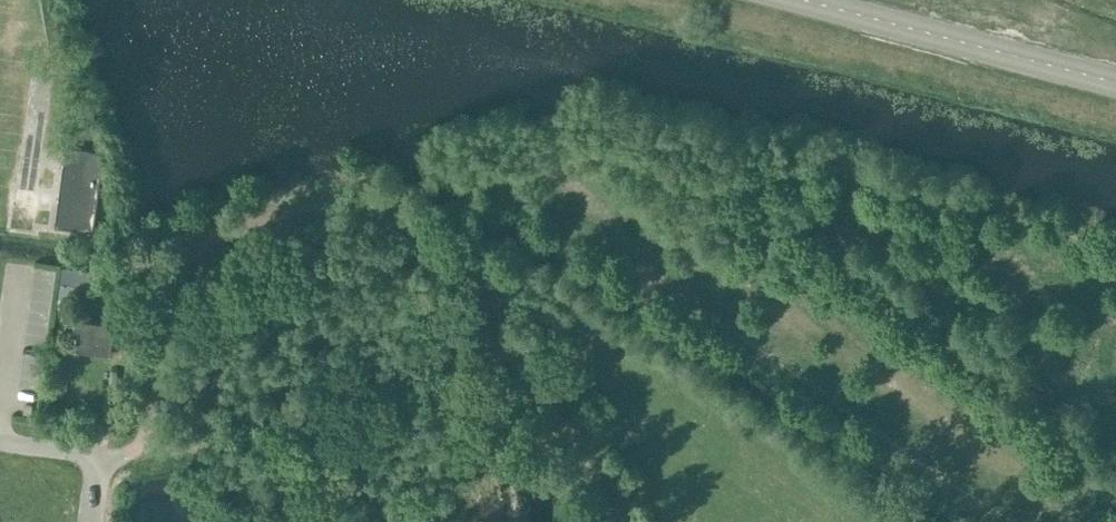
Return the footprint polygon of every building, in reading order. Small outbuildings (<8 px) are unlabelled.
[(65,147),(55,226),(93,231),(103,152),(65,147)] [(76,347),(112,352),(112,348),(124,349),(127,323),(80,317),(76,347)] [(23,412),(31,414),(32,405),(24,404),(23,412)]
